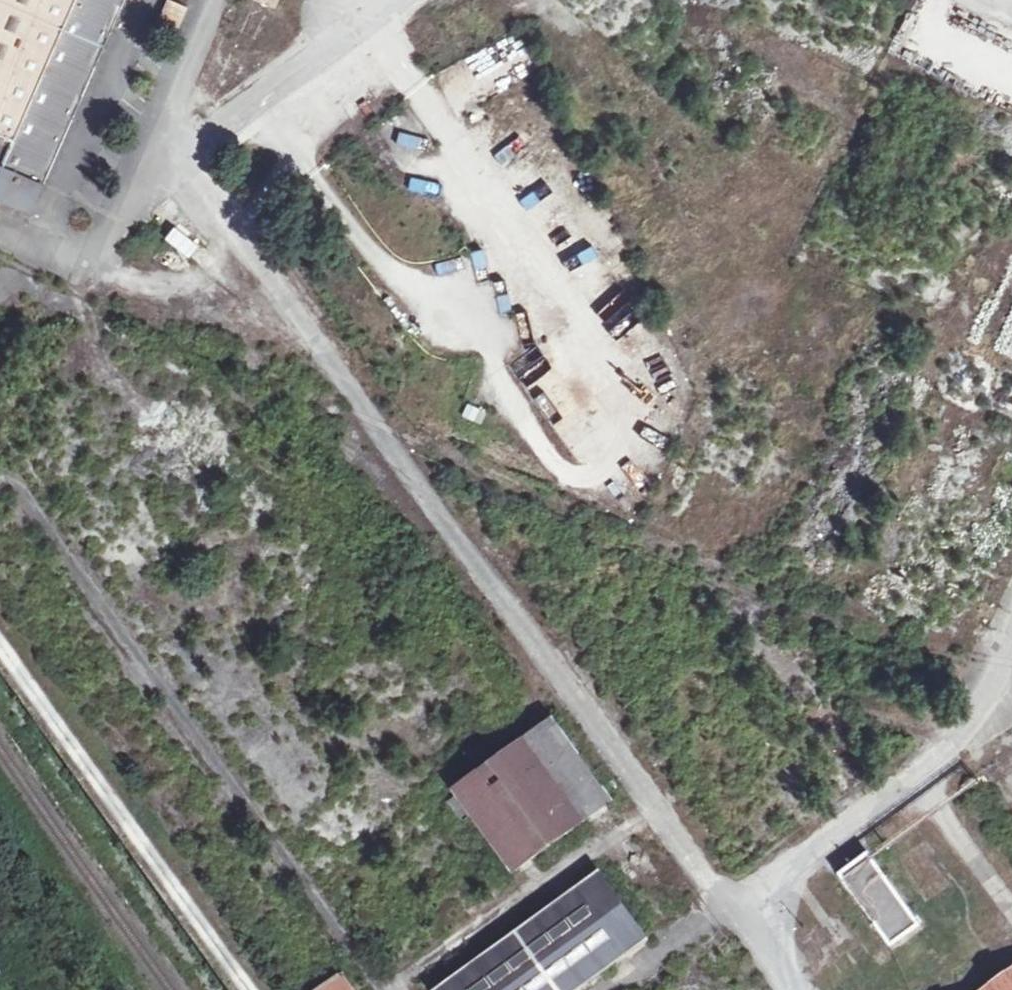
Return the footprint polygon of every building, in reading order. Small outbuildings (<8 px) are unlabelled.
[(26,214),(120,0),(0,0),(0,202),(26,214)] [(280,0),(254,0),(276,9),(280,0)] [(165,1),(154,26),(173,35),(184,8),(165,1)] [(188,258),(198,246),(173,224),(163,237),(188,258)] [(522,740),(580,821),(606,802),(547,722),(522,740)] [(522,740),(450,791),(509,871),(580,821),(522,740)] [(861,856),(833,877),(885,948),(913,927),(861,856)] [(437,989),(573,989),(642,941),(594,876),(437,989)] [(983,989),(1011,989),(1011,969),(983,989)] [(308,989),(344,989),(332,973),(308,989)]
